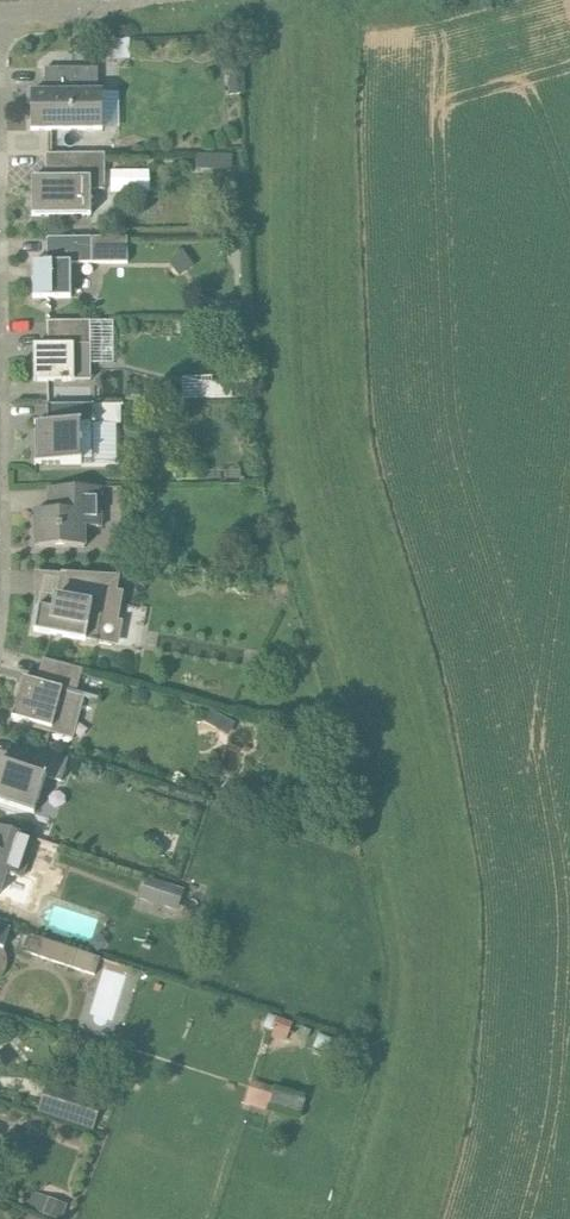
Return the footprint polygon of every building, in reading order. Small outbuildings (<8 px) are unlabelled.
[(129,39),(105,40),(106,60),(130,59),(129,39)] [(46,92),(31,92),(32,130),(103,130),(103,91),(98,91),(98,68),(45,69),(46,92)] [(47,178),(32,178),(33,215),(92,215),(92,190),(106,190),(105,153),(46,154),(47,178)] [(196,153),(196,169),(232,169),(232,154),(196,153)] [(33,263),(33,298),(71,298),(71,264),(92,264),(92,238),(47,238),(47,263),(33,263)] [(34,346),(34,381),(92,381),(91,321),(48,322),(48,346),(34,346)] [(203,398),(232,397),(231,382),(202,382),(203,398)] [(47,424),(34,424),(35,425),(36,425),(37,463),(35,463),(35,465),(82,464),(82,462),(94,462),(93,424),(94,424),(94,404),(92,404),(48,405),(47,405),(47,424)] [(35,548),(85,547),(85,527),(102,527),(102,488),(55,488),(55,512),(35,512),(35,548)] [(98,643),(98,642),(119,646),(124,622),(119,620),(124,592),(119,591),(122,577),(68,573),(63,598),(42,594),(35,631),(58,636),(89,641),(98,643)] [(13,718),(22,720),(20,725),(73,739),(85,697),(98,700),(99,698),(77,692),(83,669),(43,659),(37,682),(23,678),(13,718)] [(35,814),(47,777),(62,782),(69,760),(24,745),(16,768),(0,763),(0,802),(35,814)] [(16,901),(24,878),(22,878),(35,838),(0,826),(0,895),(16,901)] [(138,898),(174,912),(181,889),(145,877),(138,898)] [(4,975),(6,971),(7,968),(8,963),(7,960),(6,955),(4,950),(11,928),(0,925),(0,979),(4,975)] [(73,968),(79,951),(33,936),(28,953),(73,968)] [(106,962),(93,1013),(111,1018),(125,967),(106,962)] [(255,1079),(248,1101),(269,1107),(275,1085),(255,1079)] [(274,1102),(304,1111),(308,1098),(278,1089),(274,1102)] [(54,1115),(87,1126),(95,1103),(62,1092),(54,1115)] [(25,1202),(63,1218),(70,1203),(33,1186),(25,1202)]
